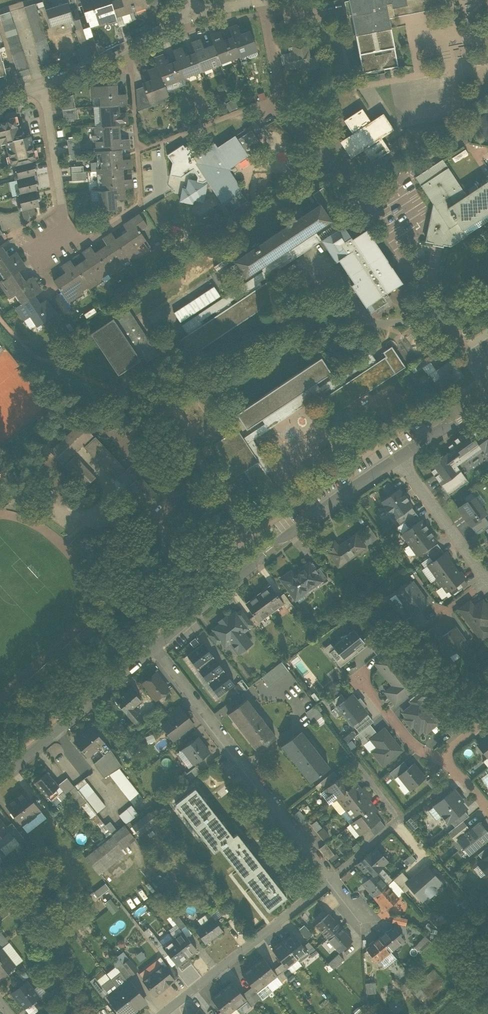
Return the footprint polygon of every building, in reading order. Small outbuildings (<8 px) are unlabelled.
[(105,22),(116,19),(115,16),(112,3),(110,0),(80,0),(85,16),(87,22),(103,17),(105,22)] [(115,16),(127,12),(123,0),(122,0),(112,3),(115,16)] [(127,12),(133,10),(147,6),(145,0),(123,0),(127,12)] [(356,14),(351,15),(363,73),(398,66),(389,18),(399,16),(397,7),(407,5),(406,0),(407,0),(354,0),(356,14)] [(446,0),(407,0),(406,0),(407,5),(397,7),(399,16),(447,7),(446,0)] [(68,3),(45,10),(51,27),(73,20),(70,11),(68,3)] [(24,7),(43,69),(54,66),(35,4),(24,7)] [(77,9),(70,11),(73,20),(77,30),(83,28),(79,18),(77,9)] [(115,16),(116,19),(118,24),(135,18),(133,10),(127,12),(115,16)] [(1,21),(12,17),(10,11),(0,15),(0,19),(1,21)] [(87,22),(85,16),(79,18),(83,28),(88,26),(87,22)] [(1,21),(2,27),(14,23),(12,17),(1,21)] [(90,26),(90,27),(105,22),(103,17),(87,22),(88,26),(90,26)] [(2,27),(4,32),(16,28),(14,23),(2,27)] [(240,58),(247,55),(246,52),(255,49),(256,51),(257,51),(250,32),(241,35),(237,25),(229,28),(232,38),(239,55),(240,58)] [(83,28),(86,39),(93,37),(90,27),(90,26),(88,26),(83,28)] [(4,32),(6,38),(17,34),(16,28),(4,32)] [(210,36),(214,45),(220,62),(239,55),(232,38),(223,42),(219,32),(210,36)] [(6,38),(8,44),(19,40),(17,34),(6,38)] [(292,40),(293,47),(306,44),(305,38),(292,40)] [(8,44),(10,49),(21,46),(19,40),(8,44)] [(192,44),(195,53),(201,68),(202,70),(220,62),(214,45),(204,49),(201,40),(192,44)] [(302,66),(303,70),(311,68),(320,66),(318,56),(309,58),(306,44),(293,47),(293,48),(296,47),(297,53),(294,53),(283,55),(286,69),(302,66)] [(10,49),(12,55),(23,52),(21,46),(10,49)] [(173,51),(177,61),(186,57),(182,48),(173,51)] [(257,54),(256,51),(255,49),(246,52),(247,55),(248,57),(250,58),(256,56),(257,54)] [(12,55),(17,72),(28,69),(23,52),(12,55)] [(195,53),(186,57),(177,61),(182,76),(201,68),(195,53)] [(154,58),(158,67),(164,83),(182,76),(177,61),(167,64),(164,55),(154,58)] [(6,75),(8,80),(13,79),(10,67),(5,69),(6,75)] [(168,93),(164,83),(158,67),(148,71),(152,80),(142,84),(143,86),(149,100),(168,93)] [(31,76),(28,69),(17,72),(19,79),(31,76)] [(101,97),(101,106),(117,105),(126,104),(125,94),(116,95),(115,85),(91,87),(92,97),(101,97)] [(136,89),(137,111),(151,106),(150,103),(149,100),(143,86),(136,89)] [(264,92),(257,95),(260,101),(266,98),(264,92)] [(168,93),(149,100),(150,103),(169,96),(168,93)] [(61,99),(62,110),(75,108),(73,95),(61,99)] [(101,97),(92,97),(93,107),(94,107),(101,106),(101,97)] [(233,99),(225,104),(229,112),(237,107),(233,99)] [(101,106),(103,126),(118,125),(127,124),(126,113),(117,113),(117,105),(101,106)] [(101,106),(94,107),(95,127),(103,126),(101,106)] [(76,118),(75,108),(62,110),(64,119),(76,118)] [(370,121),(362,108),(344,120),(352,133),(340,142),(351,158),(363,150),(372,163),(390,151),(381,138),(394,130),(383,113),(370,121)] [(487,138),(487,113),(482,117),(480,128),(486,138),(487,138)] [(0,123),(0,145),(6,144),(11,165),(15,165),(32,160),(36,160),(30,136),(24,137),(23,131),(18,132),(15,120),(0,123)] [(191,129),(188,120),(181,123),(185,131),(191,129)] [(251,125),(255,132),(260,129),(256,122),(251,125)] [(95,127),(97,151),(120,149),(129,149),(128,139),(119,139),(118,125),(103,126),(95,127)] [(251,130),(246,134),(247,136),(234,145),(230,139),(217,147),(209,153),(206,149),(197,155),(193,158),(193,157),(191,158),(194,163),(195,162),(206,180),(203,182),(197,181),(188,179),(186,188),(183,188),(180,201),(193,204),(194,200),(204,202),(207,187),(210,185),(229,213),(236,208),(234,206),(246,199),(234,181),(235,181),(232,176),(231,176),(227,171),(228,170),(227,169),(239,161),(238,160),(261,145),(251,130)] [(235,135),(230,139),(234,145),(247,136),(246,134),(237,139),(235,135)] [(67,140),(69,154),(81,152),(79,138),(67,140)] [(214,143),(206,149),(209,153),(217,147),(214,143)] [(198,177),(197,181),(203,182),(206,180),(195,162),(194,163),(191,158),(193,157),(193,158),(197,155),(190,144),(185,148),(183,144),(167,155),(173,163),(170,175),(181,178),(193,170),(198,177)] [(101,162),(101,171),(122,169),(130,169),(130,159),(121,159),(120,149),(97,151),(96,151),(97,163),(101,162)] [(32,161),(32,160),(15,165),(17,174),(16,174),(15,175),(14,177),(14,178),(15,180),(16,180),(34,176),(36,175),(35,171),(36,169),(36,168),(36,166),(35,165),(33,165),(32,161)] [(450,246),(487,220),(487,182),(466,196),(442,160),(415,177),(433,205),(426,241),(434,243),(441,244),(441,245),(442,245),(442,244),(450,246)] [(98,171),(99,191),(123,189),(132,188),(131,179),(122,179),(122,169),(101,171),(98,171)] [(86,172),(84,172),(72,173),(72,181),(86,180),(86,172)] [(34,176),(16,180),(19,190),(18,190),(17,190),(16,192),(16,193),(16,195),(18,195),(35,191),(37,190),(36,186),(37,185),(38,183),(37,181),(36,180),(35,180),(34,176)] [(312,194),(320,205),(323,210),(334,203),(323,187),(312,194)] [(124,199),(123,189),(99,191),(100,201),(91,202),(92,211),(116,209),(115,200),(124,199)] [(37,195),(35,191),(18,195),(20,204),(19,204),(18,206),(19,209),(20,210),(21,210),(22,210),(33,207),(39,206),(38,201),(39,200),(39,199),(39,197),(38,196),(37,195)] [(90,191),(91,202),(100,201),(99,191),(90,191)] [(330,220),(323,210),(320,205),(235,262),(245,277),(260,266),(314,230),(330,220)] [(22,210),(25,224),(36,217),(33,207),(22,210)] [(132,219),(140,231),(147,226),(139,214),(132,219)] [(227,216),(215,214),(212,223),(225,226),(227,216)] [(127,231),(116,239),(126,255),(137,248),(135,246),(146,239),(140,231),(132,219),(123,225),(127,231)] [(260,282),(343,226),(339,220),(317,235),(314,230),(260,266),(263,271),(222,298),(182,325),(185,329),(199,320),(200,321),(215,311),(214,310),(229,300),(230,301),(245,291),(244,290),(259,280),(260,282)] [(351,285),(365,307),(383,296),(386,293),(402,283),(391,267),(387,261),(366,229),(352,239),(343,226),(321,241),(336,263),(339,261),(354,283),(351,285)] [(102,239),(107,245),(116,239),(111,233),(102,239)] [(127,256),(126,255),(116,239),(107,245),(108,248),(104,250),(103,248),(95,253),(106,270),(109,275),(123,266),(122,264),(120,261),(127,256)] [(6,278),(21,268),(25,266),(16,252),(8,258),(0,246),(0,268),(6,278)] [(82,252),(86,259),(95,253),(91,246),(82,252)] [(137,248),(126,255),(127,256),(128,259),(139,252),(137,248)] [(99,274),(106,270),(95,253),(86,259),(88,261),(84,264),(82,262),(74,267),(85,283),(88,287),(89,288),(102,279),(99,274)] [(127,256),(120,261),(122,264),(129,259),(128,259),(127,256)] [(61,266),(66,273),(74,267),(70,260),(61,266)] [(78,288),(85,283),(74,267),(66,273),(67,275),(63,278),(61,275),(53,281),(68,302),(82,293),(81,292),(78,288)] [(21,268),(6,278),(4,279),(0,282),(0,283),(9,297),(16,293),(23,303),(33,296),(41,291),(32,278),(29,280),(21,268)] [(106,270),(99,274),(102,279),(104,282),(111,278),(109,275),(106,270)] [(180,339),(191,355),(280,296),(270,280),(262,285),(260,282),(259,280),(244,290),(245,291),(247,295),(232,305),(230,301),(229,300),(214,310),(215,311),(218,315),(203,325),(200,321),(199,320),(185,329),(188,334),(180,339)] [(78,288),(81,292),(88,287),(85,283),(78,288)] [(214,286),(174,312),(180,322),(220,296),(214,286)] [(383,296),(387,302),(389,305),(393,302),(386,293),(383,296)] [(16,307),(24,319),(31,314),(29,311),(39,305),(33,296),(23,303),(16,307)] [(365,307),(370,314),(387,302),(383,296),(365,307)] [(31,314),(38,324),(41,323),(43,326),(49,323),(47,319),(56,313),(47,300),(39,305),(29,311),(31,314)] [(90,333),(118,375),(144,358),(147,361),(158,354),(125,304),(114,312),(116,316),(90,333)] [(94,307),(84,314),(87,319),(97,312),(94,307)] [(31,314),(24,319),(30,328),(35,325),(36,326),(38,324),(31,314)] [(386,357),(385,358),(395,373),(405,367),(391,347),(383,352),(386,357)] [(0,355),(0,444),(47,404),(5,351),(0,355)] [(426,358),(429,362),(438,356),(435,351),(426,358)] [(258,461),(266,473),(272,469),(253,440),(330,388),(329,387),(344,377),(345,379),(360,369),(359,367),(373,358),(370,353),(319,387),(316,383),(262,419),(265,423),(243,438),(258,461)] [(335,413),(395,373),(385,358),(384,357),(377,362),(373,358),(359,367),(360,369),(362,372),(347,382),(345,379),(344,377),(329,387),(330,388),(333,392),(325,397),(335,413)] [(239,418),(246,429),(262,419),(316,383),(331,373),(329,369),(324,362),(321,358),(236,414),(239,418)] [(453,359),(436,370),(441,377),(435,381),(441,391),(464,376),(453,359)] [(430,374),(435,381),(441,377),(436,370),(430,374)] [(200,453),(214,444),(222,438),(200,404),(178,418),(200,453)] [(62,464),(93,435),(81,422),(50,451),(62,464)] [(448,495),(468,481),(456,465),(480,447),(487,458),(487,424),(476,433),(475,432),(473,433),(473,434),(472,435),(468,430),(451,442),(455,448),(448,453),(447,452),(443,455),(442,454),(438,457),(439,458),(428,467),(448,495)] [(244,471),(258,461),(243,438),(237,429),(222,438),(214,444),(235,476),(244,471)] [(84,447),(114,480),(124,471),(126,469),(95,436),(84,447)] [(84,487),(95,477),(75,455),(64,466),(84,487)] [(266,473),(258,461),(244,471),(260,495),(274,485),(266,473)] [(124,471),(129,477),(135,471),(130,466),(126,469),(124,471)] [(134,497),(142,506),(155,493),(135,471),(129,477),(133,482),(127,487),(135,496),(134,497)] [(394,520),(395,519),(411,507),(412,507),(408,500),(404,494),(403,495),(399,488),(381,501),(385,507),(384,508),(389,514),(390,514),(394,520)] [(458,508),(471,526),(480,520),(479,519),(483,515),(486,513),(475,497),(467,503),(467,501),(458,508)] [(404,522),(416,513),(411,507),(395,519),(400,525),(404,522)] [(404,522),(408,527),(418,519),(419,519),(420,518),(416,513),(404,522)] [(477,534),(487,526),(487,522),(483,515),(479,519),(480,520),(471,526),(477,534)] [(401,534),(409,545),(429,530),(426,525),(425,525),(421,520),(401,534)] [(363,529),(374,543),(379,539),(369,525),(363,529)] [(433,535),(429,530),(409,545),(417,556),(436,541),(432,536),(433,535)] [(331,554),(338,564),(346,559),(348,561),(367,548),(366,546),(357,534),(343,543),(345,545),(339,549),(334,543),(329,547),(333,553),(331,554)] [(426,552),(429,557),(441,549),(437,544),(426,552)] [(429,557),(433,562),(444,553),(441,549),(429,557)] [(428,565),(437,578),(453,566),(448,560),(450,559),(446,552),(444,553),(433,562),(428,565)] [(340,567),(348,561),(346,559),(338,564),(340,567)] [(282,579),(297,599),(296,597),(301,593),(303,595),(304,596),(321,583),(323,582),(317,573),(310,564),(298,573),(299,573),(294,577),(291,573),(282,579)] [(458,574),(453,566),(437,578),(434,580),(440,587),(442,585),(447,591),(448,590),(463,579),(464,578),(460,572),(458,574)] [(321,583),(323,585),(329,581),(320,570),(317,573),(323,582),(321,583)] [(448,590),(451,595),(467,583),(463,579),(448,590)] [(412,582),(407,585),(406,583),(400,587),(401,589),(396,593),(412,615),(428,603),(412,582)] [(270,586),(258,595),(269,609),(275,605),(277,607),(282,603),(283,603),(279,597),(270,586)] [(282,603),(286,608),(292,604),(283,593),(279,597),(283,603),(282,603)] [(262,614),(269,609),(258,595),(245,604),(254,615),(258,621),(259,621),(264,617),(262,614)] [(477,634),(478,634),(487,627),(487,626),(487,611),(487,609),(487,607),(482,600),(473,607),(463,614),(477,634)] [(460,609),(463,614),(473,607),(470,602),(460,609)] [(262,614),(264,617),(277,607),(275,605),(269,609),(262,614)] [(247,629),(253,624),(249,619),(241,609),(236,614),(247,629)] [(405,620),(416,631),(427,621),(419,610),(405,620)] [(237,651),(240,652),(249,644),(250,641),(243,632),(247,629),(236,614),(235,612),(227,618),(227,619),(228,620),(222,624),(220,623),(213,629),(214,630),(221,640),(225,645),(230,642),(237,651)] [(254,615),(249,619),(253,624),(257,630),(263,626),(259,621),(258,621),(254,615)] [(451,655),(456,651),(461,647),(467,643),(455,627),(439,639),(451,655)] [(481,639),(487,634),(487,628),(487,627),(478,634),(481,639)] [(421,636),(429,645),(438,637),(431,628),(421,636)] [(352,652),(364,643),(362,640),(354,629),(332,646),(334,649),(329,653),(340,667),(355,655),(352,652)] [(208,635),(216,644),(221,640),(214,630),(208,635)] [(370,634),(362,640),(364,643),(366,642),(368,645),(375,639),(374,639),(370,634)] [(368,645),(376,655),(389,645),(379,635),(374,639),(375,639),(368,645)] [(355,655),(368,645),(366,642),(364,643),(352,652),(355,655)] [(187,655),(198,669),(213,657),(202,643),(187,655)] [(385,692),(395,704),(415,688),(388,653),(375,663),(392,685),(394,688),(387,693),(386,691),(385,692)] [(198,669),(208,682),(223,671),(213,657),(198,669)] [(261,677),(268,686),(288,670),(281,661),(261,677)] [(223,671),(208,682),(219,696),(234,684),(223,671)] [(143,682),(156,699),(168,690),(155,673),(143,682)] [(242,679),(237,682),(244,691),(249,687),(242,679)] [(384,691),(385,692),(386,691),(387,693),(394,688),(392,685),(384,691)] [(116,702),(127,714),(133,709),(142,701),(132,689),(116,702)] [(410,700),(413,704),(419,700),(425,696),(421,691),(410,700)] [(332,701),(336,706),(343,700),(344,701),(346,700),(341,693),(332,701)] [(343,700),(336,706),(341,713),(342,712),(353,725),(367,714),(367,713),(362,708),(365,705),(360,698),(357,700),(352,695),(346,700),(344,701),(343,700)] [(228,713),(258,751),(276,737),(246,699),(228,713)] [(411,724),(418,733),(423,729),(427,731),(430,728),(430,726),(436,721),(419,700),(413,704),(403,713),(408,718),(409,718),(413,723),(411,724)] [(165,717),(168,721),(182,711),(183,710),(180,705),(165,717)] [(306,712),(313,722),(322,715),(315,705),(306,712)] [(342,713),(341,713),(336,706),(331,711),(336,718),(342,713)] [(147,717),(154,725),(165,715),(158,707),(147,717)] [(127,714),(138,728),(145,723),(133,709),(127,714)] [(166,723),(176,737),(193,724),(192,723),(187,717),(182,711),(168,721),(166,723)] [(353,725),(359,733),(370,724),(373,722),(367,714),(353,725)] [(443,724),(451,734),(460,726),(453,717),(443,724)] [(176,737),(166,723),(162,726),(173,739),(176,737)] [(356,735),(363,745),(370,739),(377,733),(370,724),(359,733),(356,735)] [(75,742),(87,757),(98,748),(103,755),(110,750),(104,742),(92,727),(75,742)] [(375,756),(383,765),(402,750),(384,728),(377,733),(370,739),(377,748),(381,752),(375,756)] [(282,745),(310,782),(329,768),(301,731),(282,745)] [(198,738),(183,749),(188,755),(195,764),(210,753),(198,738)] [(487,757),(487,738),(478,746),(487,757)] [(372,752),(375,756),(381,752),(377,748),(372,752)] [(183,759),(188,755),(183,749),(181,751),(181,750),(179,751),(180,752),(178,753),(183,759)] [(104,777),(109,774),(119,768),(122,766),(110,750),(103,755),(94,764),(104,777)] [(389,773),(394,779),(399,775),(408,768),(404,761),(389,773)] [(399,775),(410,789),(424,778),(413,764),(408,768),(399,775)] [(186,774),(191,780),(201,772),(196,766),(186,774)] [(144,800),(119,768),(109,774),(135,806),(144,800)] [(320,782),(325,789),(339,778),(334,771),(320,782)] [(35,782),(47,797),(59,787),(58,785),(47,772),(35,782)] [(324,789),(328,793),(328,794),(330,793),(335,800),(337,798),(354,784),(356,783),(352,777),(347,781),(342,775),(339,778),(325,789),(324,789)] [(67,778),(58,785),(59,787),(66,795),(75,788),(67,778)] [(105,806),(87,783),(77,791),(96,814),(105,806)] [(354,784),(337,798),(340,803),(342,802),(347,808),(368,791),(363,785),(359,790),(354,784)] [(214,852),(219,848),(232,837),(194,788),(175,802),(214,852)] [(442,815),(448,822),(450,821),(464,810),(465,809),(461,803),(462,801),(453,790),(428,811),(436,820),(442,815)] [(25,791),(16,798),(31,817),(40,810),(25,791)] [(368,791),(347,808),(352,815),(351,816),(354,820),(372,807),(367,801),(373,797),(368,791)] [(332,802),(335,800),(330,793),(328,794),(328,793),(327,794),(327,795),(324,797),(329,804),(332,802)] [(21,824),(31,817),(16,798),(6,805),(21,824)] [(341,813),(347,808),(342,802),(340,803),(337,798),(335,800),(332,802),(341,813)] [(119,815),(126,824),(138,814),(131,805),(119,815)] [(374,805),(372,807),(354,820),(352,822),(358,829),(356,830),(360,834),(369,828),(378,821),(377,820),(373,815),(378,811),(374,805)] [(352,822),(354,820),(351,816),(352,815),(347,808),(341,813),(350,824),(351,823),(352,822)] [(293,815),(302,826),(308,821),(299,810),(293,815)] [(450,821),(455,827),(462,821),(468,816),(464,810),(450,821)] [(132,827),(139,835),(157,821),(150,812),(132,827)] [(101,821),(96,815),(91,818),(96,825),(101,821)] [(369,828),(374,835),(385,826),(379,819),(377,820),(378,821),(369,828)] [(9,832),(6,828),(0,821),(0,838),(9,832)] [(117,830),(110,821),(105,825),(112,834),(117,830)] [(448,832),(456,841),(457,840),(470,830),(462,821),(455,827),(448,832)] [(9,832),(13,837),(20,832),(12,823),(6,828),(9,832)] [(468,854),(487,838),(487,834),(479,823),(470,830),(457,840),(468,854)] [(124,825),(118,830),(129,844),(135,839),(124,825)] [(122,848),(129,844),(118,830),(112,835),(113,836),(122,848)] [(238,833),(232,837),(219,848),(243,878),(262,863),(238,833)] [(113,836),(93,851),(107,868),(126,853),(122,848),(113,836)] [(319,848),(328,859),(334,854),(326,843),(319,848)] [(483,860),(487,856),(487,846),(478,854),(483,860)] [(387,885),(376,873),(381,868),(384,866),(383,865),(388,861),(376,848),(371,852),(371,851),(366,855),(373,863),(364,871),(369,877),(362,883),(374,897),(374,896),(387,885)] [(99,874),(107,868),(93,851),(85,857),(99,874)] [(357,864),(364,871),(373,863),(366,855),(357,864)] [(483,860),(478,864),(486,873),(487,872),(487,856),(483,860)] [(159,870),(152,861),(147,865),(154,873),(159,870)] [(287,896),(262,863),(243,878),(268,910),(287,896)] [(392,881),(381,868),(376,873),(387,885),(392,881)] [(411,887),(421,898),(426,893),(428,894),(434,889),(433,887),(439,882),(427,869),(421,875),(419,873),(415,876),(416,878),(411,883),(409,885),(411,887)] [(404,891),(405,892),(411,887),(409,885),(411,883),(402,872),(393,880),(403,892),(404,891)] [(105,884),(94,892),(98,897),(109,888),(105,884)] [(399,898),(387,885),(374,896),(386,910),(399,898)] [(106,903),(111,913),(118,909),(113,900),(106,903)] [(416,920),(420,924),(425,920),(411,905),(405,910),(414,921),(416,920)] [(315,925),(327,938),(340,927),(328,913),(315,925)] [(172,918),(183,932),(188,929),(177,914),(172,918)] [(406,926),(408,920),(394,916),(393,923),(406,926)] [(196,930),(206,942),(211,938),(214,941),(220,936),(218,933),(222,930),(213,917),(209,920),(207,918),(197,926),(199,928),(196,930)] [(48,928),(53,933),(63,925),(58,920),(48,928)] [(301,929),(306,935),(311,931),(306,925),(301,929)] [(351,939),(340,927),(327,938),(338,950),(351,939)] [(393,927),(380,938),(391,951),(404,940),(393,927)] [(183,932),(174,940),(187,958),(197,950),(183,932)] [(412,943),(421,952),(431,941),(423,932),(412,943)] [(148,937),(159,951),(163,948),(152,934),(148,937)] [(294,934),(283,942),(296,959),(306,951),(307,950),(304,946),(294,934)] [(6,936),(0,941),(0,950),(2,948),(10,942),(6,936)] [(377,962),(391,951),(380,938),(366,949),(377,962)] [(177,966),(187,958),(174,940),(163,948),(177,966)] [(286,967),(296,959),(283,942),(273,950),(283,963),(286,967)] [(306,951),(311,957),(318,952),(315,949),(309,942),(304,946),(307,950),(306,951)] [(1,978),(14,967),(6,956),(7,955),(2,948),(0,950),(0,977),(1,978)] [(397,958),(391,951),(377,962),(383,970),(397,958)] [(117,957),(123,964),(128,959),(123,952),(120,954),(117,957)] [(331,960),(337,967),(345,959),(340,952),(331,960)] [(160,958),(158,960),(163,965),(164,968),(166,966),(160,958)] [(263,958),(253,966),(266,983),(276,975),(277,975),(273,970),(263,958)] [(123,964),(131,975),(138,970),(129,959),(128,959),(123,964)] [(286,967),(291,972),(301,964),(296,959),(286,967)] [(144,980),(163,965),(158,960),(139,974),(144,980)] [(283,963),(278,967),(286,977),(291,973),(291,972),(286,967),(283,963)] [(117,968),(126,979),(131,975),(123,964),(117,968)] [(164,968),(174,979),(178,976),(169,964),(166,966),(164,968)] [(143,980),(155,995),(164,988),(164,987),(174,979),(164,968),(163,965),(144,980),(143,980)] [(256,991),(266,983),(253,966),(242,974),(252,987),(256,991)] [(281,981),(286,977),(278,967),(273,970),(277,975),(276,975),(281,981)] [(433,969),(417,984),(418,985),(426,995),(428,996),(444,981),(433,969)] [(291,973),(286,977),(290,982),(295,978),(291,973)] [(266,983),(272,991),(282,983),(281,981),(276,975),(266,983)] [(417,984),(411,977),(404,983),(411,991),(418,985),(417,984)] [(93,985),(103,998),(109,993),(99,980),(93,985)] [(128,981),(119,988),(136,1011),(146,1003),(128,981)] [(24,1007),(24,1008),(25,1008),(32,1002),(39,997),(27,982),(11,994),(17,1001),(19,1000),(24,1007)] [(233,982),(222,991),(235,1007),(245,999),(246,999),(243,995),(233,982)] [(272,991),(266,983),(256,991),(261,997),(262,999),(272,991)] [(366,994),(375,994),(375,983),(365,983),(366,994)] [(406,996),(411,991),(404,983),(399,988),(406,996)] [(418,985),(411,991),(420,1001),(426,995),(418,985)] [(252,987),(248,991),(256,1001),(261,997),(256,991),(252,987)] [(136,1011),(119,988),(109,996),(123,1013),(132,1013),(136,1011)] [(235,1007),(222,991),(212,999),(222,1012),(224,1013),(227,1013),(235,1007)] [(250,1006),(256,1001),(248,991),(243,995),(246,999),(245,999),(250,1006)] [(401,1001),(394,998),(388,1003),(389,1011),(396,1013),(402,1009),(401,1001)] [(235,1007),(241,1013),(242,1013),(251,1007),(250,1006),(245,999),(235,1007)] [(25,1008),(30,1013),(33,1013),(38,1010),(32,1002),(25,1008)]
